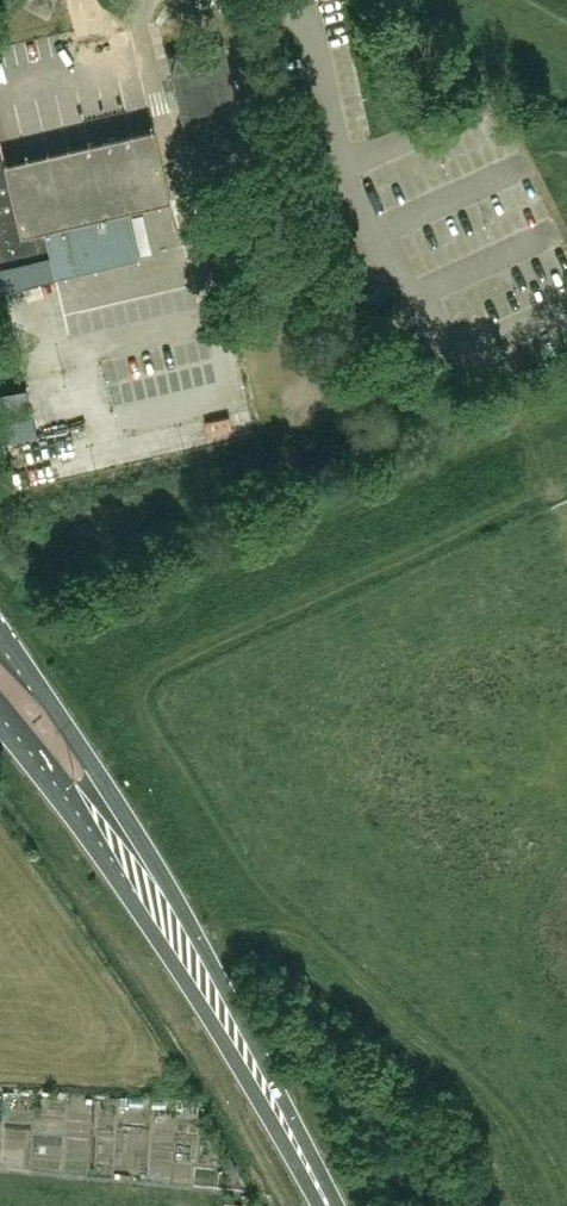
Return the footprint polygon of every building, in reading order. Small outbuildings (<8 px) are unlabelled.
[(171,197),(154,124),(6,159),(0,133),(0,274),(3,285),(139,253),(128,207),(171,197)] [(26,385),(0,391),(0,398),(9,438),(37,431),(26,385)] [(37,1094),(33,1124),(67,1129),(72,1098),(37,1094)] [(70,1131),(43,1129),(42,1140),(31,1139),(34,1101),(18,1100),(16,1129),(0,1128),(0,1154),(12,1155),(11,1171),(66,1175),(70,1131)] [(72,1182),(99,1183),(100,1158),(73,1157),(72,1182)]
